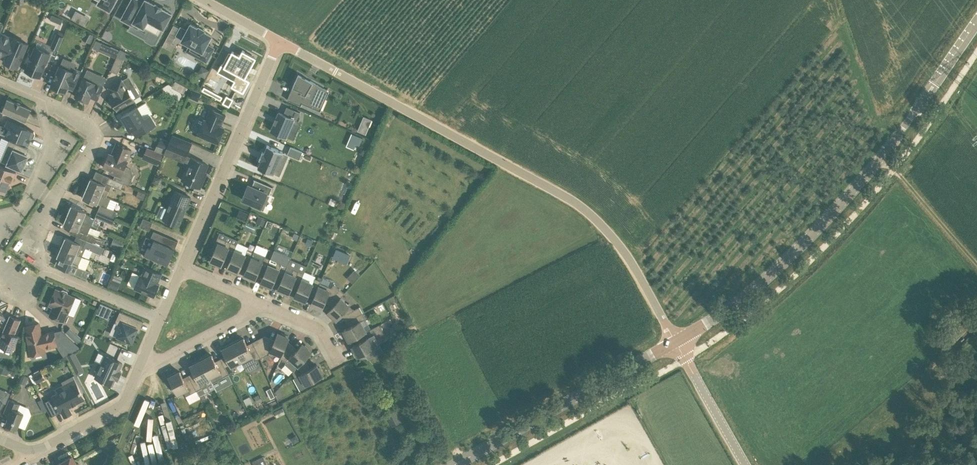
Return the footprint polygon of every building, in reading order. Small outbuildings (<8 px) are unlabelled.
[(104,2),(101,7),(110,11),(116,0),(100,0),(104,2)] [(171,13),(148,0),(145,0),(144,2),(140,0),(132,0),(122,18),(132,24),(134,21),(149,29),(145,37),(146,39),(152,43),(155,42),(159,35),(171,13)] [(207,62),(214,48),(207,44),(212,35),(191,24),(187,30),(183,28),(178,36),(183,38),(182,40),(194,47),(193,49),(201,53),(199,57),(207,62)] [(169,33),(176,37),(177,35),(181,28),(174,25),(169,33)] [(87,31),(83,38),(91,42),(94,35),(87,31)] [(14,38),(3,33),(0,39),(0,56),(9,60),(7,63),(18,67),(29,44),(14,37),(14,38)] [(64,37),(57,34),(52,47),(58,50),(64,37)] [(36,47),(33,54),(29,53),(25,61),(29,63),(26,71),(40,77),(51,53),(36,47)] [(108,54),(116,58),(119,50),(111,47),(108,54)] [(240,55),(233,51),(224,66),(238,74),(232,86),(244,93),(250,81),(244,78),(244,77),(245,78),(256,57),(243,50),(240,55)] [(124,59),(117,56),(111,70),(118,73),(124,59)] [(65,92),(68,86),(74,89),(82,72),(75,69),(73,71),(60,66),(52,86),(65,92)] [(202,67),(198,74),(205,77),(209,70),(202,67)] [(88,69),(84,78),(76,96),(88,102),(91,96),(98,99),(104,86),(103,86),(107,77),(88,69)] [(327,90),(311,80),(299,76),(297,81),(295,81),(292,89),(293,89),(289,99),(288,99),(288,100),(301,105),(302,103),(320,111),(321,110),(319,109),(327,90)] [(122,80),(110,87),(115,96),(111,99),(112,101),(111,102),(114,108),(116,107),(117,110),(141,96),(129,77),(122,81),(122,80)] [(198,100),(201,93),(193,89),(190,96),(198,100)] [(223,103),(229,107),(233,99),(227,96),(223,103)] [(26,122),(32,109),(21,104),(20,103),(18,102),(16,102),(8,98),(2,111),(4,112),(26,122)] [(146,103),(139,108),(138,106),(122,116),(130,131),(131,130),(136,137),(157,125),(150,115),(152,113),(146,103)] [(276,117),(275,118),(276,118),(275,123),(273,122),(273,123),(274,123),(271,131),(286,137),(294,119),(297,120),(300,112),(287,106),(284,114),(279,112),(277,118),(276,117)] [(219,126),(221,122),(222,123),(225,114),(211,108),(206,120),(204,119),(197,134),(204,137),(204,139),(208,141),(210,139),(218,143),(224,128),(219,126)] [(34,131),(8,120),(5,127),(0,125),(0,133),(6,135),(29,144),(31,138),(34,137),(35,134),(34,131)] [(369,126),(361,123),(358,130),(366,134),(369,126)] [(363,138),(352,133),(349,140),(360,145),(363,138)] [(192,142),(173,134),(167,147),(186,155),(192,142)] [(169,142),(169,141),(160,138),(157,145),(166,149),(169,142)] [(10,140),(1,161),(22,170),(29,155),(27,154),(29,149),(10,140)] [(128,160),(132,150),(116,143),(112,154),(109,153),(104,166),(110,169),(109,172),(117,175),(115,179),(124,183),(129,185),(134,175),(132,169),(125,167),(128,160)] [(258,167),(274,174),(273,173),(283,152),(267,145),(267,146),(264,153),(263,152),(262,152),(259,159),(260,159),(261,160),(258,167)] [(303,152),(291,147),(287,154),(299,159),(303,152)] [(147,148),(145,155),(160,161),(163,154),(147,148)] [(208,164),(191,157),(185,172),(189,173),(185,181),(200,188),(205,176),(203,176),(208,164)] [(5,193),(9,183),(11,184),(16,172),(0,165),(0,191),(5,193)] [(115,179),(110,177),(106,182),(121,189),(124,183),(115,179)] [(87,188),(107,196),(109,191),(104,189),(106,185),(91,178),(87,188)] [(250,190),(247,188),(242,199),(252,203),(251,206),(261,210),(261,209),(267,193),(269,194),(273,186),(254,178),(254,179),(250,190)] [(107,196),(87,188),(82,197),(98,204),(100,205),(98,210),(116,218),(118,212),(107,207),(111,198),(107,196)] [(191,197),(176,190),(164,219),(179,225),(191,197)] [(146,194),(139,191),(136,197),(143,200),(146,194)] [(86,214),(87,211),(72,205),(68,214),(92,225),(94,219),(91,217),(91,216),(86,214)] [(116,218),(98,210),(95,216),(113,224),(116,218)] [(237,216),(246,220),(248,213),(239,210),(237,216)] [(64,224),(83,232),(81,237),(102,246),(104,239),(89,232),(92,225),(68,214),(64,224)] [(153,221),(144,217),(140,226),(149,230),(153,221)] [(266,220),(259,217),(256,222),(263,226),(266,220)] [(178,241),(154,230),(151,239),(146,237),(143,245),(148,247),(144,255),(168,266),(178,241)] [(75,241),(66,237),(61,247),(83,256),(86,248),(101,254),(104,248),(102,246),(81,237),(77,236),(75,241)] [(122,250),(123,248),(126,240),(125,240),(120,237),(115,236),(111,246),(122,250)] [(237,244),(226,240),(226,242),(219,239),(217,245),(215,244),(212,252),(213,253),(210,260),(212,261),(211,262),(218,265),(218,264),(222,265),(226,255),(231,257),(235,250),(237,244)] [(265,254),(268,248),(257,243),(254,250),(265,254)] [(61,260),(59,266),(84,277),(85,274),(87,270),(78,266),(83,256),(61,247),(57,256),(60,257),(59,259),(61,260)] [(344,262),(348,254),(335,248),(332,256),(344,262)] [(248,249),(245,254),(235,250),(231,257),(227,267),(228,268),(228,269),(235,272),(235,271),(238,272),(243,262),(248,264),(254,251),(248,249)] [(265,272),(270,261),(270,259),(265,256),(266,255),(254,250),(254,251),(248,264),(244,275),(245,275),(245,276),(252,279),(252,278),(255,279),(259,269),(265,272)] [(282,279),(285,271),(287,266),(277,261),(276,263),(270,261),(265,272),(261,282),(262,282),(261,284),(268,287),(269,285),(272,287),(276,277),(282,279)] [(146,266),(141,276),(139,275),(134,288),(154,296),(160,284),(158,283),(162,273),(146,266)] [(302,279),(304,273),(293,269),(291,274),(285,271),(282,279),(278,289),(279,290),(278,291),(285,294),(286,292),(289,294),(293,284),(299,286),(302,279)] [(355,270),(347,278),(353,284),(361,275),(355,270)] [(315,293),(320,282),(321,280),(315,278),(312,283),(302,279),(299,286),(294,296),(296,297),(295,298),(302,301),(303,300),(306,301),(310,291),(315,293)] [(110,286),(118,290),(121,282),(113,279),(110,286)] [(339,288),(334,284),(331,287),(320,282),(315,293),(311,303),(312,304),(312,305),(319,308),(319,307),(322,308),(327,296),(331,300),(339,288)] [(82,299),(76,297),(69,294),(68,291),(64,289),(61,290),(56,288),(49,305),(53,307),(50,315),(64,321),(68,313),(74,316),(82,299)] [(341,297),(345,293),(339,288),(331,300),(335,303),(328,311),(329,312),(328,313),(333,318),(334,317),(337,320),(350,306),(341,297)] [(112,308),(101,303),(98,310),(109,315),(112,308)] [(347,313),(350,319),(362,313),(359,307),(347,313)] [(120,311),(111,333),(122,338),(121,339),(127,341),(127,340),(132,342),(137,331),(139,332),(144,321),(120,311)] [(366,318),(362,313),(350,319),(353,324),(343,330),(345,333),(344,333),(347,340),(349,339),(349,340),(359,335),(366,331),(360,321),(366,318)] [(10,356),(19,336),(15,334),(21,319),(10,315),(1,337),(0,338),(0,355),(10,356)] [(45,348),(57,345),(54,331),(42,333),(39,323),(26,326),(32,355),(46,352),(45,348)] [(375,340),(385,334),(380,324),(366,331),(359,335),(362,340),(352,346),(354,349),(352,349),(356,356),(357,355),(358,356),(365,353),(366,354),(373,350),(373,349),(378,345),(375,340)] [(282,355),(286,344),(289,337),(288,337),(288,335),(281,332),(281,334),(278,333),(273,343),(265,339),(255,345),(260,358),(267,354),(274,357),(276,352),(282,355)] [(77,333),(73,337),(80,343),(83,339),(77,333)] [(232,342),(242,360),(247,371),(257,365),(255,360),(260,358),(255,345),(249,348),(244,338),(241,339),(240,338),(232,342)] [(222,361),(229,374),(235,371),(232,366),(242,360),(232,342),(225,346),(225,347),(222,349),(228,359),(222,361)] [(311,351),(310,351),(312,349),(306,344),(305,345),(302,343),(295,351),(286,344),(282,355),(281,357),(286,362),(285,363),(294,371),(303,361),(311,351)] [(85,372),(75,351),(67,355),(78,375),(85,372)] [(200,359),(210,377),(213,382),(229,374),(222,361),(217,364),(212,354),(209,356),(208,355),(200,359)] [(119,370),(123,363),(105,355),(101,364),(99,363),(96,370),(98,371),(95,377),(113,385),(115,379),(117,380),(121,371),(119,370)] [(190,378),(197,390),(203,401),(207,398),(204,393),(203,387),(207,385),(204,380),(210,377),(200,359),(193,363),(193,364),(190,365),(195,375),(190,378)] [(303,361),(294,371),(293,372),(295,377),(294,378),(300,389),(317,381),(316,379),(323,375),(322,374),(324,374),(320,367),(319,368),(317,365),(307,370),(303,361)] [(8,375),(10,369),(0,364),(0,372),(8,375)] [(41,369),(32,374),(37,383),(45,378),(41,369)] [(190,378),(185,381),(180,371),(177,373),(176,371),(169,375),(170,376),(169,377),(173,384),(171,384),(175,392),(177,391),(178,394),(188,388),(191,393),(197,390),(190,378)] [(26,385),(29,377),(21,373),(18,381),(26,385)] [(69,407),(85,398),(75,379),(55,389),(57,393),(52,396),(60,412),(62,411),(65,417),(73,413),(69,407)] [(18,410),(21,404),(10,399),(3,415),(8,417),(6,424),(17,429),(18,427),(24,413),(18,410)] [(394,402),(388,399),(383,408),(390,411),(394,402)] [(403,420),(397,409),(387,415),(392,426),(403,420)] [(75,464),(71,456),(62,461),(63,461),(64,463),(61,464),(79,464),(78,463),(75,464)] [(252,462),(254,464),(265,464),(267,464),(263,456),(252,462)]
